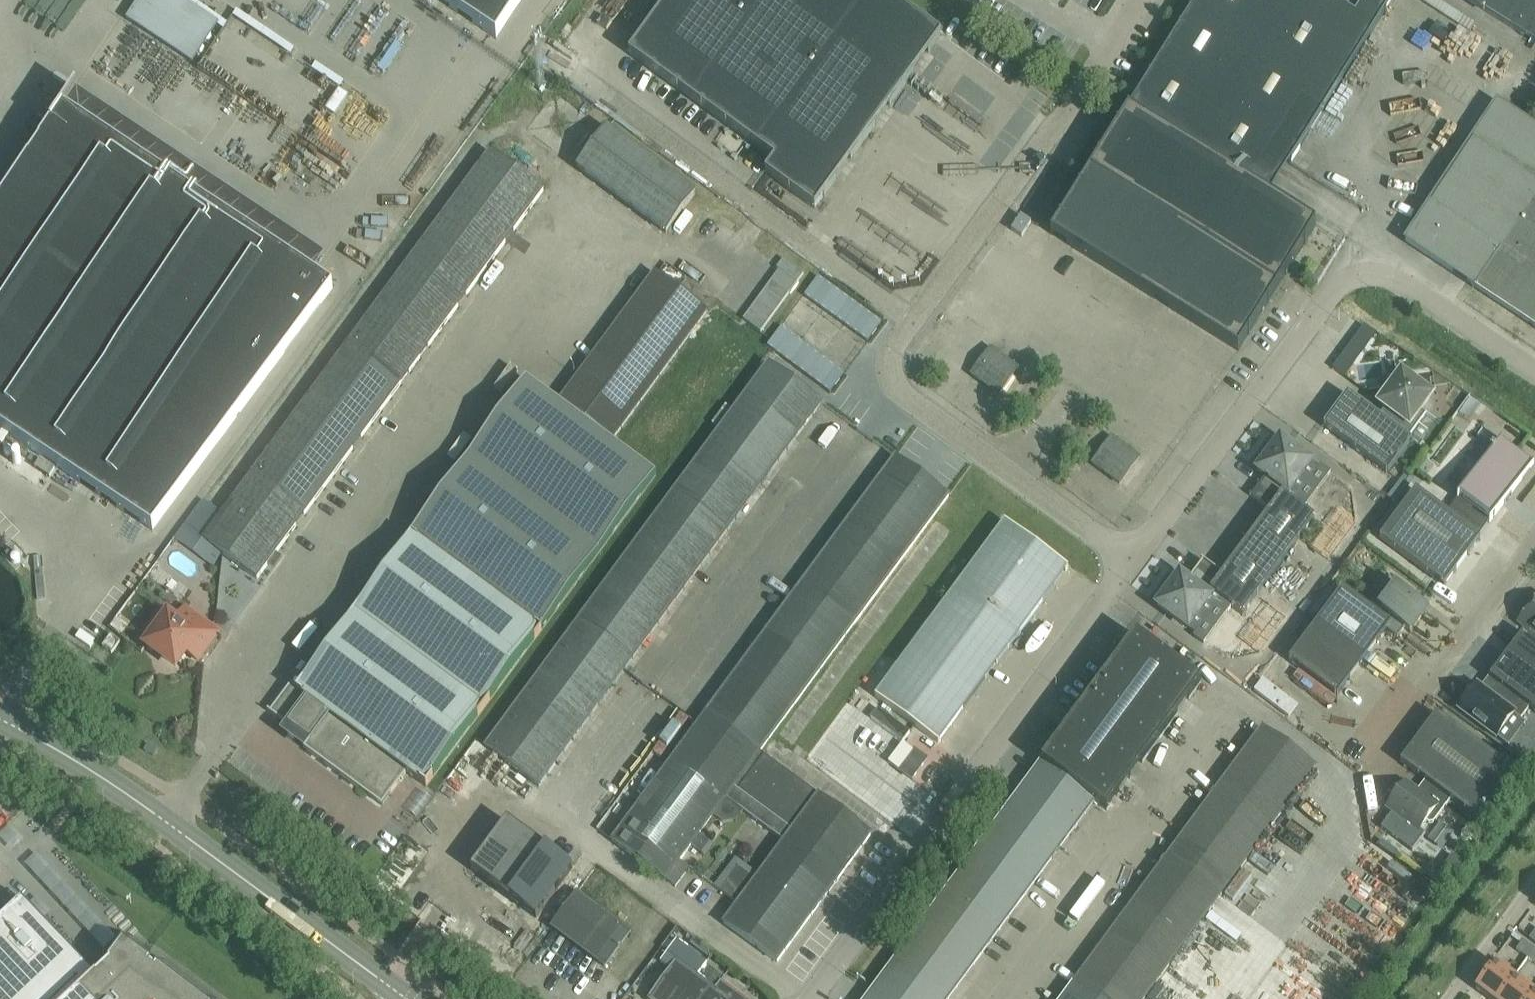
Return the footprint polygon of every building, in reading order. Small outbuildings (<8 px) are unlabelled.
[(495,37),(520,0),(440,0),(495,37)] [(628,54),(774,160),(764,173),(814,209),(941,35),(893,0),(667,0),(628,54)] [(1088,173),(1050,234),(1237,351),(1315,226),(1249,185),(1269,154),(1288,166),(1359,53),(1357,47),(1355,40),(1353,34),(1350,27),(1347,21),(1344,18),(1341,14),(1338,11),(1320,0),(1196,0),(1088,173)] [(1338,11),(1341,14),(1344,18),(1347,21),(1350,27),(1353,34),(1355,40),(1357,47),(1359,53),(1392,0),(1320,0),(1338,11)] [(1534,43),(1534,0),(1466,0),(1534,43)] [(152,531),(333,289),(197,198),(210,179),(175,155),(162,175),(64,109),(77,89),(76,88),(0,202),(0,429),(152,531)] [(1408,237),(1405,241),(1476,287),(1534,197),(1534,129),(1496,103),(1408,237)] [(577,168),(666,233),(695,194),(606,128),(577,168)] [(489,152),(203,540),(256,579),(543,191),(489,152)] [(1476,287),(1534,327),(1534,197),(1476,287)] [(1031,223),(1020,217),(1011,231),(1021,237),(1031,223)] [(526,379),(411,535),(444,559),(496,597),(541,631),(656,475),(611,442),(707,312),(654,273),(558,403),(526,379)] [(771,280),(764,290),(782,303),(789,293),(771,280)] [(764,290),(757,299),(775,312),(782,303),(764,290)] [(757,299),(750,309),(768,322),(775,312),(757,299)] [(768,322),(750,309),(743,319),(760,332),(768,322)] [(781,350),(803,366),(816,347),(794,332),(781,350)] [(971,374),(998,395),(1017,369),(990,348),(971,374)] [(768,364),(579,619),(633,659),(821,403),(768,364)] [(1401,375),(1381,403),(1386,406),(1378,417),(1347,394),(1323,426),(1387,474),(1411,441),(1407,439),(1425,414),(1419,409),(1429,395),(1401,375)] [(1092,463),(1119,484),(1138,458),(1111,438),(1092,463)] [(1245,542),(1278,566),(1313,518),(1283,495),(1286,491),(1288,492),(1311,462),(1280,439),(1257,470),(1266,476),(1251,496),(1269,510),(1245,542)] [(1457,499),(1458,498),(1489,520),(1488,522),(1489,523),(1503,504),(1504,505),(1505,504),(1504,503),(1509,496),(1511,496),(1511,495),(1511,494),(1533,464),(1532,463),(1531,465),(1500,442),(1501,440),(1500,439),(1494,447),(1492,445),(1490,448),(1492,450),(1456,498),(1457,499)] [(895,457),(706,713),(759,752),(948,497),(895,457)] [(1477,536),(1488,522),(1489,520),(1458,498),(1457,499),(1447,513),(1415,490),(1379,538),(1444,587),(1480,538),(1477,536)] [(875,697),(938,743),(1068,568),(1004,521),(875,697)] [(496,597),(444,559),(411,535),(297,689),(290,684),(269,713),(308,741),(303,748),(381,806),(406,772),(426,787),(541,631),(496,597)] [(1278,566),(1245,542),(1222,574),(1203,560),(1188,580),(1180,574),(1157,605),(1188,627),(1210,597),(1209,596),(1212,592),(1242,614),(1278,566)] [(1315,625),(1363,661),(1386,630),(1397,638),(1404,628),(1410,632),(1425,611),(1422,608),(1426,603),(1390,577),(1388,580),(1385,577),(1383,579),(1387,582),(1368,608),(1342,588),(1315,625)] [(1506,655),(1534,677),(1534,600),(1533,602),(1528,602),(1522,610),(1524,615),(1518,623),(1530,632),(1527,636),(1523,633),(1506,655)] [(197,661),(216,634),(184,610),(176,622),(167,616),(146,645),(175,666),(185,652),(197,661)] [(633,659),(579,619),(485,747),(538,787),(633,659)] [(1363,661),(1315,625),(1288,661),(1336,697),(1363,661)] [(1040,763),(866,998),(948,998),(1094,802),(1106,811),(1201,683),(1135,634),(1040,763)] [(1501,687),(1493,698),(1476,685),(1472,691),(1469,690),(1460,702),(1463,704),(1458,710),(1496,738),(1513,715),(1520,720),(1529,708),(1534,712),(1534,677),(1506,655),(1489,678),(1501,687)] [(759,752),(706,713),(612,841),(665,880),(725,799),(749,816),(784,770),(759,752)] [(1386,807),(1419,831),(1426,822),(1429,824),(1433,823),(1450,800),(1480,823),(1516,774),(1436,714),(1399,763),(1429,785),(1423,793),(1418,793),(1405,783),(1386,807)] [(1062,998),(1144,998),(1315,768),(1262,728),(1062,998)] [(625,777),(634,783),(661,742),(652,736),(625,777)] [(911,780),(926,760),(914,750),(899,771),(911,780)] [(516,795),(524,783),(498,765),(490,777),(516,795)] [(784,770),(758,805),(749,816),(783,841),(759,875),(735,857),(714,886),(737,903),(723,923),(776,963),(871,834),(817,795),(784,770)] [(837,770),(829,781),(856,800),(864,789),(837,770)] [(486,835),(500,817),(449,776),(434,794),(486,835)] [(406,799),(415,810),(430,797),(421,786),(406,799)] [(505,819),(468,868),(534,917),(571,867),(505,819)] [(38,851),(26,857),(32,868),(44,862),(38,851)] [(1403,897),(1411,886),(1384,866),(1376,877),(1403,897)] [(604,967),(630,932),(576,893),(551,927),(604,967)] [(163,960),(154,971),(151,969),(152,967),(150,951),(129,935),(108,964),(110,965),(96,978),(21,899),(0,919),(0,998),(215,998),(163,960)] [(1533,933),(1521,924),(1517,930),(1534,944),(1534,930),(1533,933)] [(1513,977),(1496,998),(1527,998),(1533,991),(1523,984),(1525,981),(1527,983),(1534,973),(1534,949),(1513,933),(1510,937),(1520,944),(1515,950),(1527,958),(1513,977)] [(511,952),(522,959),(534,942),(523,935),(511,952)] [(1496,960),(1475,988),(1476,989),(1490,998),(1496,998),(1513,977),(1504,970),(1506,966),(1497,959),(1496,960)] [(714,991),(676,963),(649,998),(709,998),(715,992),(714,991)] [(714,991),(715,992),(709,998),(742,998),(720,983),(714,991)] [(1533,991),(1527,998),(1534,998),(1534,988),(1533,991)]
